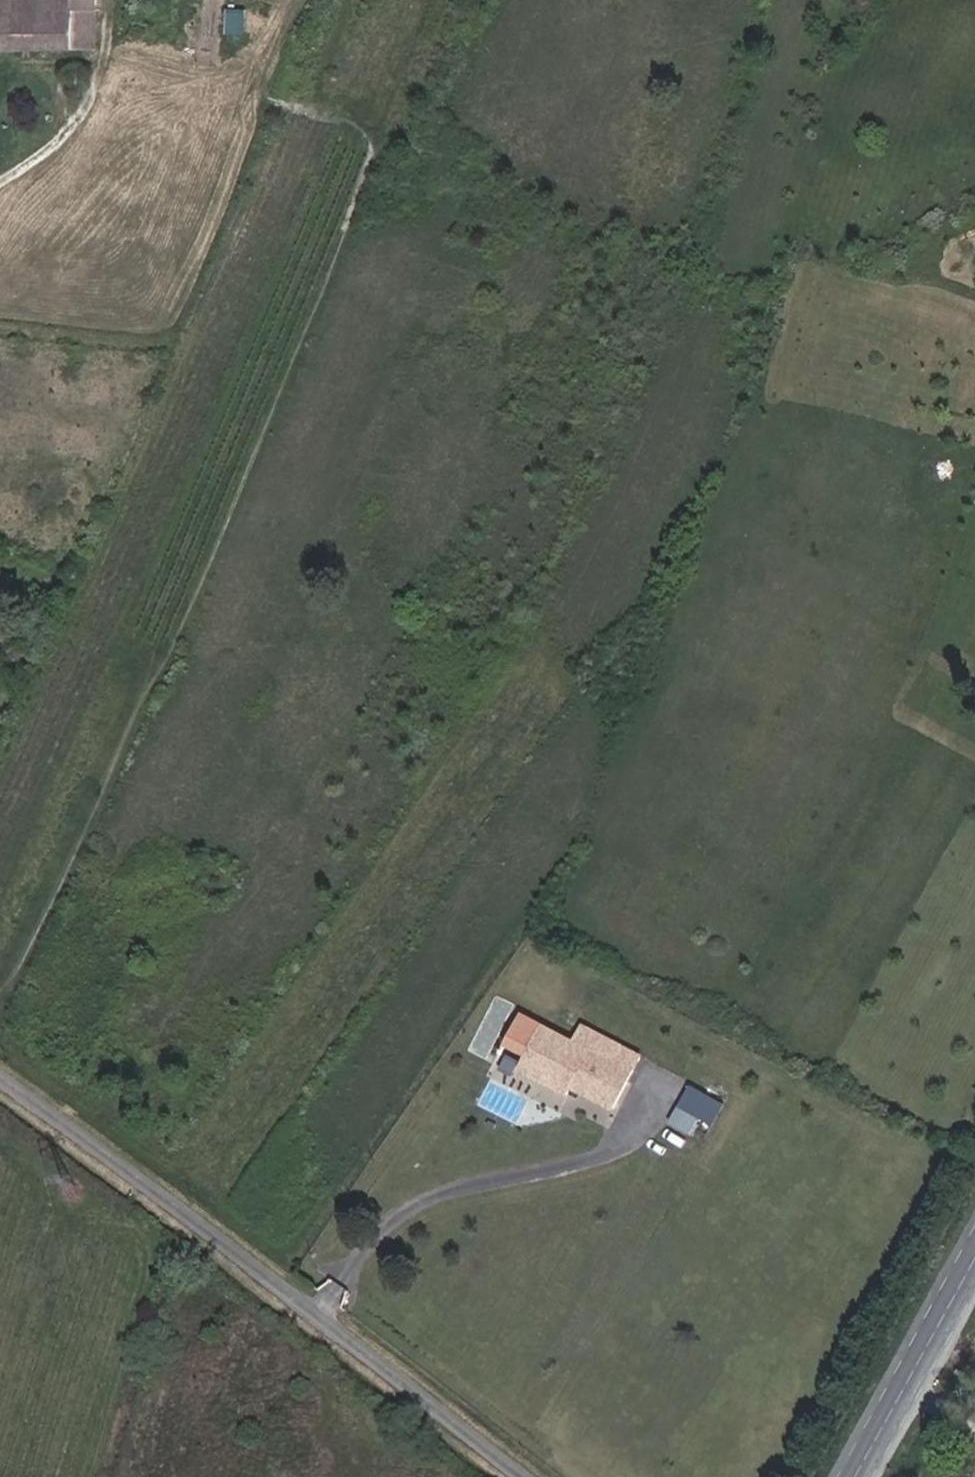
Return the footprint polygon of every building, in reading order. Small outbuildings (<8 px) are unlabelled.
[(81,57),(80,26),(89,26),(91,33),(100,33),(100,26),(105,25),(105,4),(0,2),(0,70),(90,71),(91,59),(81,57)] [(568,1119),(611,1141),(641,1088),(589,1060),(582,1078),(571,1072),(545,1059),(544,1061),(525,1053),(514,1073),(530,1083),(520,1103),(563,1127),(568,1119)] [(571,1072),(582,1078),(589,1060),(579,1054),(571,1072)] [(692,1083),(672,1122),(707,1140),(727,1101),(692,1083)]
